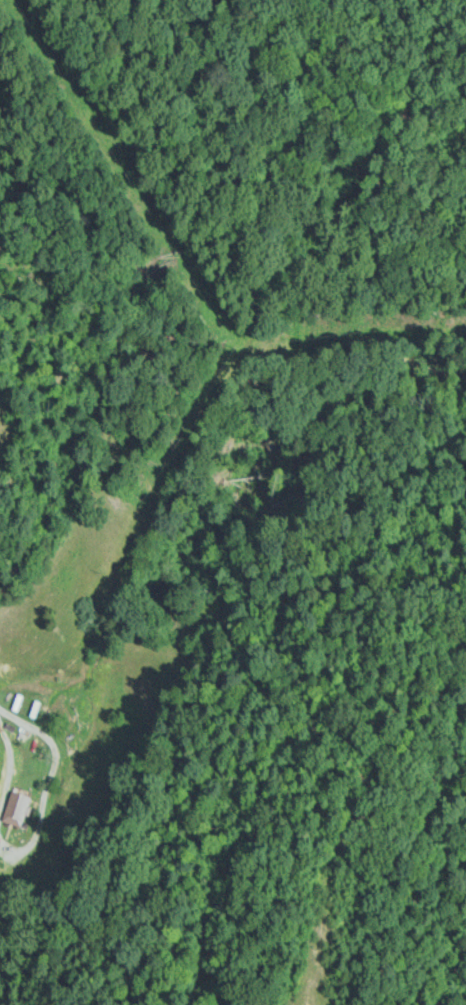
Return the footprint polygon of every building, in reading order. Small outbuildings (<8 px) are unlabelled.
[(18,826),(30,797),(11,789),(0,815),(0,818),(18,826)]
